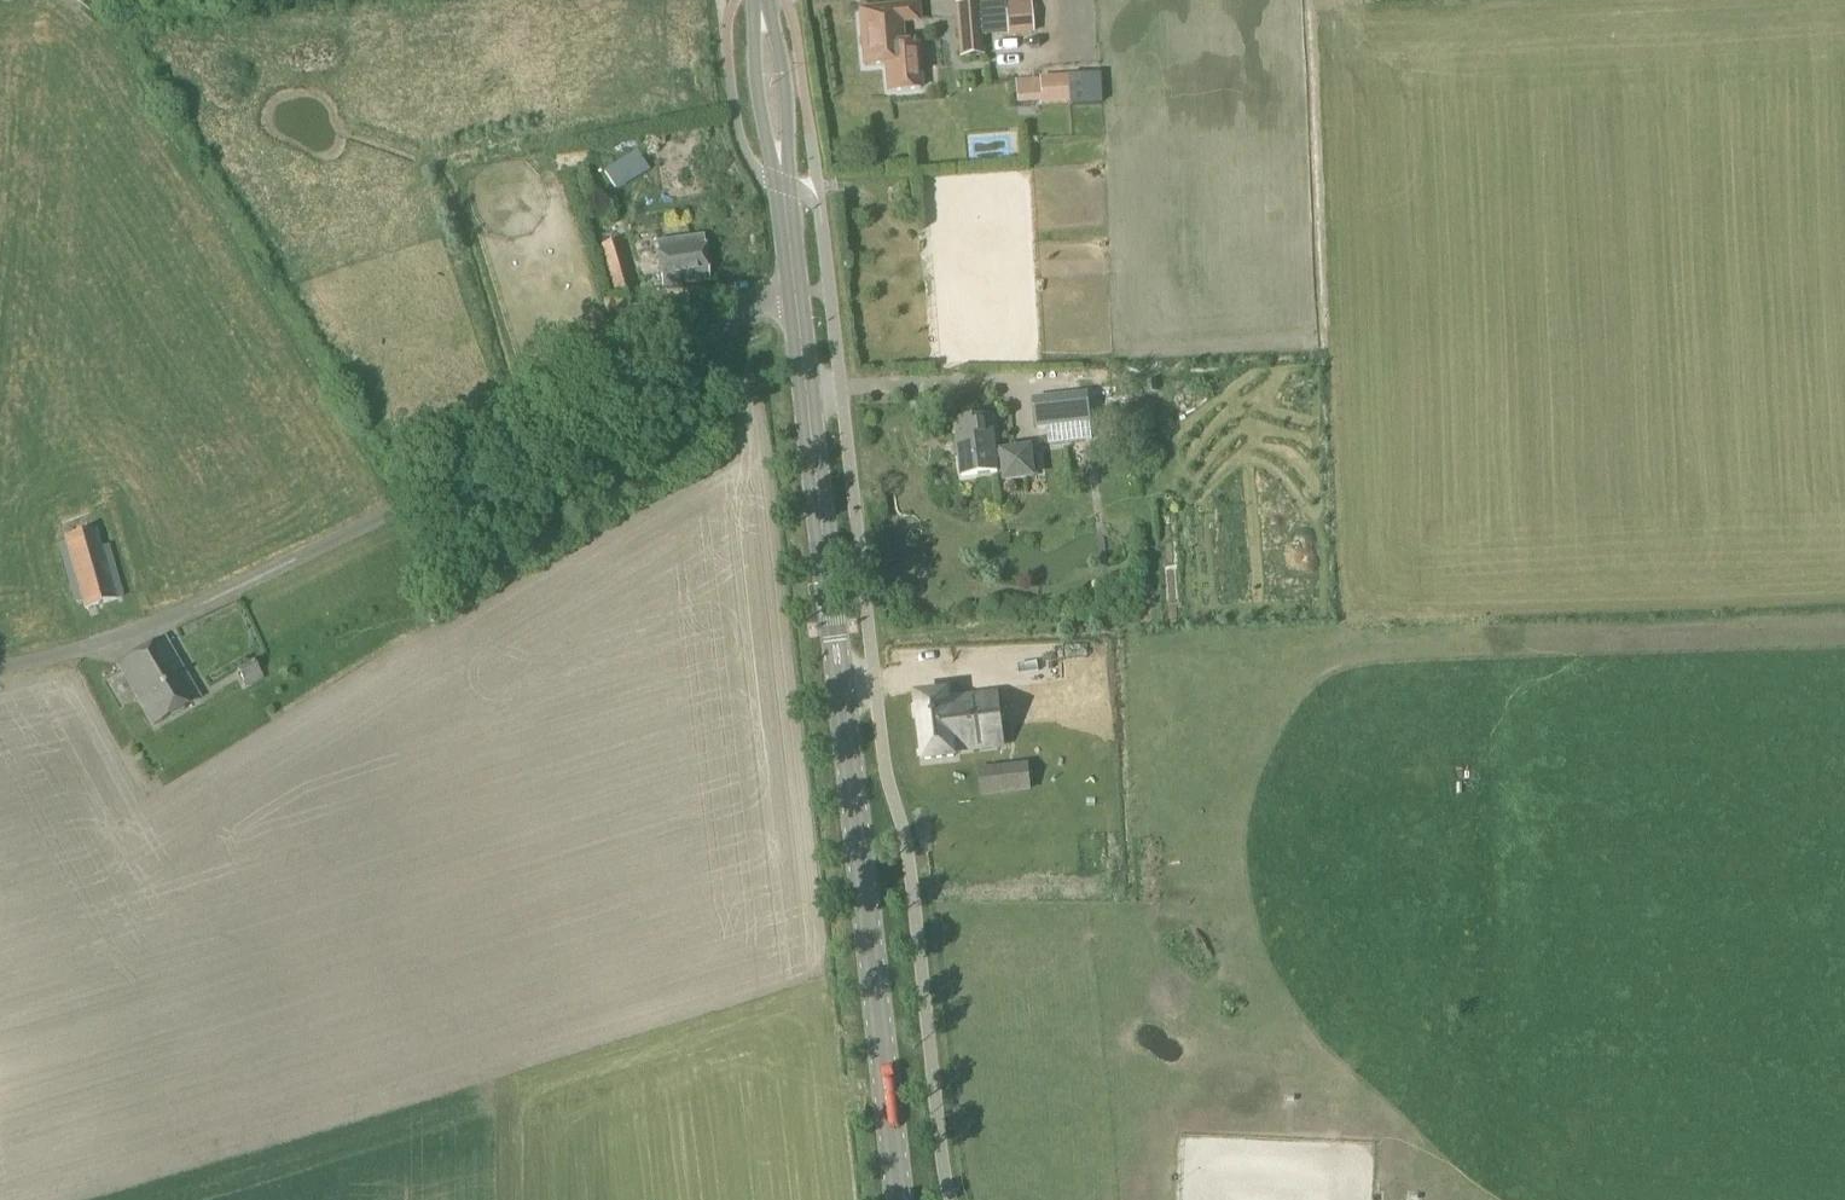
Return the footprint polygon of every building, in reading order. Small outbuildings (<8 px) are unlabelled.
[(1008,40),(1033,37),(1029,0),(1005,0),(1008,40)] [(1000,2),(979,3),(981,35),(1003,33),(1000,2)] [(956,6),(960,58),(983,56),(981,35),(979,3),(956,6)] [(883,65),(887,95),(924,91),(919,46),(902,47),(900,24),(918,22),(917,6),(861,11),(865,67),(883,65)] [(1069,78),(1016,81),(1018,105),(1071,102),(1069,78)] [(657,245),(663,288),(708,281),(703,238),(657,245)] [(615,298),(603,302),(608,316),(638,306),(619,241),(600,246),(615,298)] [(1156,392),(1156,381),(1147,381),(1147,392),(1156,392)] [(1052,392),(1052,415),(1069,415),(1069,392),(1052,392)] [(1091,440),(1087,397),(1071,399),(1073,425),(1053,427),(1051,401),(1034,402),(1037,429),(1047,428),(1048,445),(1091,440)] [(956,422),(963,476),(997,472),(996,461),(995,454),(991,418),(956,422)] [(1035,443),(1004,443),(1004,472),(1035,473),(1035,443)] [(83,601),(85,609),(122,598),(107,547),(101,549),(96,529),(65,538),(66,544),(60,545),(77,603),(83,601)] [(117,665),(154,727),(200,700),(164,638),(117,665)] [(237,670),(247,688),(264,679),(253,661),(237,670)] [(1043,675),(1006,675),(1006,713),(1043,713),(1043,675)] [(919,699),(926,760),(954,757),(953,750),(977,747),(972,700),(948,703),(947,696),(919,699)] [(978,770),(981,797),(1029,792),(1026,765),(978,770)]
